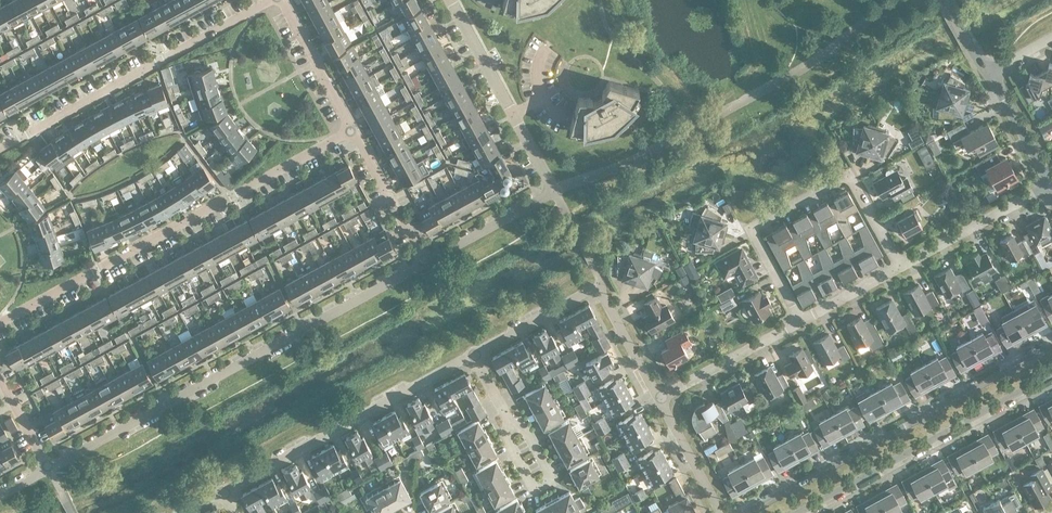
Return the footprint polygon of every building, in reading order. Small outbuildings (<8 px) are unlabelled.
[(24,0),(14,0),(12,1),(21,18),(31,13),(24,0)] [(37,0),(24,0),(31,13),(41,8),(37,0)] [(180,18),(170,0),(160,6),(170,23),(172,21),(173,22),(180,18)] [(182,0),(170,0),(180,18),(187,14),(186,14),(189,12),(182,0)] [(195,0),(182,0),(189,12),(192,11),(199,7),(195,0)] [(327,0),(309,0),(305,2),(309,9),(311,11),(328,2),(327,0)] [(416,0),(401,0),(395,3),(400,13),(417,4),(416,1),(416,0)] [(502,5),(516,5),(516,9),(531,6),(532,10),(547,4),(546,4),(547,3),(548,4),(553,0),(504,0),(502,5)] [(21,18),(12,1),(9,3),(9,2),(2,6),(12,24),(21,18)] [(96,2),(90,6),(93,10),(99,7),(96,2)] [(333,12),(328,2),(311,11),(312,14),(315,21),(333,12)] [(354,5),(358,11),(363,8),(359,2),(354,5)] [(110,5),(104,8),(107,13),(113,9),(110,5)] [(2,6),(0,7),(0,25),(2,29),(12,24),(2,6)] [(93,10),(90,6),(84,9),(87,14),(93,10)] [(170,23),(160,6),(150,11),(160,29),(167,25),(167,24),(170,23)] [(107,13),(104,8),(98,11),(101,16),(107,13)] [(366,14),(363,8),(358,11),(361,17),(366,14)] [(367,10),(371,16),(376,14),(372,8),(367,10)] [(403,18),(408,28),(426,19),(422,11),(422,12),(420,9),(403,18)] [(160,29),(150,11),(140,17),(150,34),(160,29)] [(339,21),(333,12),(315,21),(319,28),(320,28),(321,31),(339,21)] [(77,13),(71,16),(73,21),(79,18),(77,13)] [(379,20),(376,14),(371,16),(374,23),(379,20)] [(91,15),(85,19),(88,23),(94,20),(91,15)] [(73,21),(71,16),(64,20),(67,24),(73,21)] [(368,18),(363,21),(366,27),(371,24),(368,18)] [(88,23),(85,19),(79,22),(81,27),(88,23)] [(136,19),(126,24),(136,42),(146,36),(136,19)] [(430,26),(426,19),(408,28),(414,38),(431,29),(429,26),(430,26)] [(344,31),(339,21),(321,31),(323,33),(322,34),(326,41),(344,31)] [(57,23),(51,27),(54,32),(60,28),(57,23)] [(136,42),(126,24),(116,30),(126,47),(128,45),(129,46),(136,42)] [(72,26),(65,29),(68,34),(74,31),(72,26)] [(54,32),(51,27),(45,30),(48,35),(54,32)] [(68,34),(65,29),(59,33),(62,37),(68,34)] [(432,31),(431,29),(414,38),(419,48),(437,38),(433,31),(432,31)] [(126,47),(116,30),(106,35),(116,53),(123,49),(123,48),(126,47)] [(349,41),(344,31),(326,41),(330,48),(331,48),(332,51),(349,41)] [(381,35),(385,42),(389,39),(386,33),(381,35)] [(38,34),(32,37),(35,42),(41,39),(38,34)] [(116,53),(106,35),(97,40),(106,57),(109,56),(109,57),(116,53)] [(52,36),(46,40),(49,45),(55,41),(52,36)] [(35,42),(32,37),(26,41),(28,46),(35,42)] [(373,40),(377,46),(382,43),(378,37),(373,40)] [(441,45),(437,38),(419,48),(424,58),(442,48),(440,45),(441,45)] [(393,45),(389,39),(385,42),(388,48),(393,45)] [(49,45),(46,40),(40,43),(43,48),(49,45)] [(106,57),(97,40),(87,46),(97,63),(104,60),(103,59),(106,57)] [(19,45),(12,48),(15,53),(21,50),(19,45)] [(97,63),(87,46),(77,51),(87,68),(89,67),(90,67),(97,63)] [(336,59),(340,66),(358,56),(352,46),(335,56),(337,58),(336,59)] [(33,47),(27,50),(29,55),(35,52),(33,47)] [(379,49),(382,56),(387,53),(384,47),(379,49)] [(15,53),(12,48),(6,51),(9,56),(15,53)] [(443,51),(442,48),(424,58),(430,67),(447,58),(444,51),(443,51)] [(29,55),(27,50),(20,54),(23,59),(29,55)] [(87,68),(77,51),(68,56),(77,74),(84,70),(87,68)] [(392,55),(395,61),(400,58),(397,52),(392,55)] [(390,59),(387,53),(382,56),(385,62),(390,59)] [(77,74),(68,56),(58,61),(67,79),(70,77),(70,78),(77,74)] [(363,66),(358,56),(340,66),(344,73),(346,75),(363,66)] [(13,58),(7,61),(10,66),(16,63),(13,58)] [(403,64),(400,58),(395,61),(398,67),(403,64)] [(451,65),(447,58),(430,67),(435,77),(452,68),(451,65)] [(10,66),(7,61),(1,64),(4,69),(10,66)] [(67,79),(58,61),(48,67),(58,85),(65,81),(65,80),(67,79)] [(1042,72),(1049,85),(1051,84),(1051,63),(1049,62),(1049,63),(1050,63),(1048,69),(1042,72)] [(368,76),(363,66),(346,75),(347,78),(350,85),(368,76)] [(389,69),(393,75),(398,72),(394,66),(389,69)] [(58,85),(48,67),(39,72),(48,89),(51,88),(58,85)] [(214,76),(212,68),(200,72),(199,71),(197,70),(196,71),(194,72),(193,74),(187,75),(190,87),(215,79),(214,79),(213,76),(214,76)] [(454,70),(452,68),(435,77),(440,87),(458,77),(454,70)] [(48,89),(39,72),(29,77),(39,95),(46,91),(45,91),(48,89)] [(401,78),(398,72),(393,75),(396,81),(401,78)] [(402,74),(406,80),(411,78),(407,72),(402,74)] [(1049,85),(1042,72),(1037,75),(1031,74),(1031,73),(1030,73),(1029,78),(1031,81),(1026,84),(1034,98),(1041,94),(1046,95),(1046,96),(1047,96),(1049,89),(1047,86),(1049,85)] [(374,73),(368,76),(350,85),(354,92),(355,92),(356,95),(374,85),(379,82),(374,73)] [(940,85),(938,93),(967,102),(969,94),(965,93),(966,88),(962,87),(964,82),(965,82),(950,73),(951,74),(946,82),(943,81),(942,86),(940,85)] [(39,95),(29,77),(19,83),(29,100),(31,98),(32,99),(39,95)] [(462,84),(458,77),(440,87),(446,96),(463,87),(461,84),(462,84)] [(414,84),(411,78),(406,80),(409,87),(414,84)] [(215,79),(190,87),(194,98),(218,89),(216,82),(215,82),(214,79),(215,79)] [(601,92),(597,95),(592,97),(578,97),(569,127),(584,128),(583,132),(598,128),(599,133),(614,127),(613,126),(614,126),(615,126),(627,117),(624,114),(635,104),(631,101),(639,89),(609,81),(601,92)] [(29,100),(19,83),(9,88),(19,106),(26,102),(26,101),(29,100)] [(149,88),(157,107),(167,103),(160,84),(152,87),(150,88),(149,88)] [(1023,84),(1017,88),(1025,103),(1031,100),(1023,84)] [(379,95),(374,85),(356,95),(358,97),(357,98),(361,105),(379,95)] [(400,88),(403,94),(408,92),(405,86),(400,88)] [(464,90),(463,87),(446,96),(451,106),(469,96),(465,89),(464,90)] [(9,88),(0,93),(0,96),(9,112),(19,106),(9,88)] [(157,107),(149,88),(149,89),(147,90),(146,89),(139,92),(147,111),(157,107)] [(221,97),(218,89),(194,98),(198,108),(203,107),(222,100),(222,99),(221,100),(220,97),(221,97)] [(413,94),(416,100),(421,97),(418,91),(413,94)] [(147,111),(139,92),(131,95),(132,96),(129,97),(128,97),(137,115),(147,111)] [(412,98),(408,92),(403,94),(407,101),(412,98)] [(967,102),(938,93),(935,101),(937,102),(936,106),(938,107),(938,118),(937,118),(956,119),(956,118),(957,112),(959,113),(961,108),(965,109),(967,102)] [(384,105),(379,95),(361,105),(365,112),(366,111),(367,114),(384,105)] [(473,103),(469,96),(451,106),(456,116),(473,106),(472,104),(473,103)] [(137,115),(128,97),(129,97),(126,99),(126,98),(118,101),(127,120),(137,115)] [(425,103),(421,97),(416,100),(420,106),(425,103)] [(222,100),(203,107),(207,117),(226,110),(223,103),(222,103),(221,100),(222,100)] [(127,120),(118,101),(111,105),(111,106),(109,107),(108,106),(108,107),(117,125),(127,120)] [(389,114),(384,105),(367,114),(368,117),(372,124),(389,114)] [(410,108),(414,114),(419,111),(415,105),(410,108)] [(475,109),(473,106),(456,116),(462,125),(479,116),(475,109)] [(117,125),(108,107),(106,109),(105,108),(98,112),(108,130),(117,125)] [(424,113),(427,119),(432,117),(429,110),(424,113)] [(422,117),(419,111),(414,114),(417,120),(422,117)] [(108,130),(98,112),(91,116),(89,118),(88,117),(98,135),(108,130)] [(211,125),(218,134),(234,122),(233,122),(232,120),(232,119),(227,113),(211,125)] [(395,124),(389,114),(372,124),(376,131),(378,134),(395,124)] [(483,123),(479,116),(462,125),(467,135),(484,126),(483,123)] [(102,141),(98,135),(88,117),(88,118),(86,120),(86,119),(79,123),(89,140),(93,146),(102,141)] [(435,123),(432,117),(427,119),(430,125),(435,123)] [(1038,125),(1042,133),(1051,127),(1051,120),(1051,118),(1038,125)] [(998,143),(987,122),(978,127),(979,128),(974,131),(973,129),(969,132),(964,121),(947,131),(955,146),(964,141),(966,147),(973,143),(979,153),(998,143)] [(234,122),(218,134),(225,143),(241,130),(236,124),(236,125),(234,123),(234,122)] [(404,132),(399,122),(395,124),(378,134),(379,136),(378,137),(382,144),(400,134),(404,132)] [(89,140),(79,123),(72,128),(70,130),(69,129),(80,146),(89,140)] [(421,127),(424,133),(429,130),(426,124),(421,127)] [(861,154),(868,156),(877,127),(868,124),(868,126),(863,125),(863,127),(854,127),(854,126),(853,126),(852,143),(853,143),(858,144),(857,148),(862,149),(861,154)] [(485,129),(484,126),(467,135),(472,145),(490,135),(486,128),(485,129)] [(885,129),(877,127),(868,156),(875,158),(876,154),(882,155),(882,153),(888,155),(887,156),(888,156),(898,139),(897,140),(888,134),(888,132),(884,131),(885,129)] [(80,146),(69,129),(69,130),(67,132),(66,131),(60,135),(71,152),(80,146)] [(246,136),(241,130),(225,143),(232,152),(248,139),(247,139),(245,137),(246,136)] [(433,137),(429,130),(424,133),(428,139),(433,137)] [(434,132),(438,139),(442,136),(439,130),(434,132)] [(405,144),(400,134),(382,144),(386,151),(387,150),(388,153),(405,144)] [(423,134),(417,137),(421,143),(427,140),(423,134)] [(75,158),(71,152),(60,135),(53,140),(53,141),(51,142),(50,142),(66,164),(75,158)] [(494,142),(490,135),(472,145),(477,155),(495,145),(493,143),(494,142)] [(446,142),(442,136),(438,139),(441,145),(446,142)] [(934,138),(927,142),(930,147),(937,144),(934,138)] [(132,139),(126,142),(129,147),(135,144),(132,139)] [(248,139),(232,152),(240,161),(241,160),(242,160),(244,160),(245,158),(246,157),(246,155),(255,147),(250,141),(249,142),(247,139),(248,139)] [(198,141),(194,144),(198,150),(202,146),(198,141)] [(66,164),(50,142),(50,143),(48,144),(41,149),(57,170),(66,164)] [(129,147),(126,142),(120,145),(122,150),(129,147)] [(182,146),(177,151),(184,161),(193,154),(185,143),(182,146)] [(411,153),(405,144),(388,153),(390,156),(389,156),(393,163),(411,153)] [(432,146),(435,153),(440,150),(437,144),(432,146)] [(925,144),(916,149),(926,168),(935,163),(925,144)] [(496,148),(495,145),(477,155),(483,164),(476,167),(476,168),(501,155),(497,148),(496,148)] [(207,152),(202,146),(198,150),(202,155),(207,152)] [(451,152),(448,146),(443,148),(446,155),(451,152)] [(114,148),(108,152),(111,156),(117,153),(114,148)] [(443,156),(440,150),(435,153),(438,159),(443,156)] [(180,155),(176,151),(171,156),(175,160),(180,155)] [(111,156),(108,152),(102,155),(105,160),(111,156)] [(974,163),(990,191),(1017,177),(1006,157),(1000,160),(995,152),(974,163)] [(416,163),(411,153),(393,163),(397,170),(399,172),(416,163)] [(489,174),(493,175),(506,179),(506,178),(507,178),(508,178),(509,178),(510,177),(510,176),(511,176),(511,175),(511,174),(511,173),(510,173),(501,155),(476,168),(478,171),(489,174)] [(44,162),(40,156),(36,160),(40,165),(44,162)] [(96,159),(91,163),(94,168),(100,163),(96,159)] [(212,159),(208,163),(212,168),(217,165),(212,159)] [(429,171),(423,159),(416,163),(399,172),(400,175),(404,183),(421,174),(422,176),(429,171)] [(167,160),(161,164),(164,168),(170,164),(167,160)] [(49,167),(44,162),(40,165),(44,171),(49,167)] [(94,168),(91,163),(85,167),(88,172),(94,168)] [(164,168),(161,164),(155,168),(159,173),(164,168)] [(221,171),(217,165),(212,168),(216,174),(221,171)] [(358,182),(349,165),(346,166),(345,166),(338,170),(348,188),(358,182)] [(202,166),(193,173),(205,190),(205,189),(207,187),(207,188),(214,183),(202,166)] [(27,176),(19,167),(14,171),(13,171),(11,172),(10,173),(9,175),(9,176),(0,184),(5,190),(6,190),(8,192),(7,192),(7,193),(23,180),(27,176)] [(879,167),(871,172),(873,176),(881,172),(879,167)] [(442,168),(436,171),(439,176),(445,173),(442,168)] [(893,169),(891,168),(887,170),(886,173),(887,175),(874,182),(882,198),(891,193),(894,200),(913,189),(906,177),(901,180),(896,170),(894,171),(893,169)] [(348,188),(338,170),(331,174),(332,174),(329,176),(338,193),(348,188)] [(80,171),(75,176),(79,180),(84,175),(80,171)] [(150,171),(144,175),(147,180),(153,176),(150,171)] [(439,176),(436,171),(430,175),(433,180),(439,176)] [(506,179),(493,175),(489,174),(478,171),(475,173),(488,197),(506,187),(507,187),(507,186),(508,185),(508,184),(508,183),(508,182),(507,181),(506,180),(506,179)] [(205,190),(193,173),(184,179),(196,196),(202,191),(204,189),(205,190)] [(488,197),(475,173),(474,173),(478,179),(469,184),(478,202),(481,200),(481,201),(488,197)] [(175,185),(186,202),(188,200),(189,200),(196,196),(184,179),(181,174),(172,180),(175,185)] [(59,181),(55,175),(50,179),(54,184),(59,181)] [(147,180),(144,175),(138,179),(141,183),(147,180)] [(79,180),(75,176),(70,181),(74,185),(79,180)] [(338,193),(329,176),(326,177),(326,176),(319,180),(329,198),(338,193)] [(423,179),(417,182),(420,187),(426,183),(423,179)] [(30,188),(23,180),(7,193),(8,193),(8,192),(10,195),(9,195),(14,201),(30,188)] [(329,198),(319,180),(312,184),(312,185),(309,186),(319,203),(329,198)] [(63,187),(59,181),(54,184),(58,190),(63,187)] [(133,182),(126,185),(129,190),(135,187),(133,182)] [(420,187),(417,182),(411,185),(413,190),(420,187)] [(478,202),(469,184),(459,190),(469,208),(476,204),(475,203),(478,202)] [(129,190),(126,185),(120,188),(123,193),(129,190)] [(186,202),(175,185),(166,191),(177,208),(183,204),(183,203),(186,202)] [(319,203),(309,186),(307,188),(306,187),(299,191),(309,209),(319,203)] [(37,197),(30,188),(14,201),(19,207),(20,207),(21,209),(21,210),(37,197)] [(469,208),(459,190),(449,195),(459,212),(461,211),(462,211),(469,208)] [(858,209),(847,190),(846,190),(847,191),(833,198),(835,202),(829,205),(829,206),(837,221),(836,221),(845,236),(846,236),(852,232),(847,215),(858,209)] [(177,208),(166,191),(157,196),(167,214),(167,213),(169,212),(170,212),(177,208)] [(309,209),(299,191),(292,195),(293,195),(290,197),(299,214),(309,209)] [(459,212),(449,195),(440,200),(449,218),(456,214),(459,212)] [(911,206),(920,201),(917,195),(901,204),(904,210),(905,210),(908,214),(897,219),(896,219),(897,220),(895,221),(899,228),(901,227),(905,235),(906,235),(905,234),(907,233),(910,235),(914,229),(921,226),(922,226),(917,218),(920,216),(916,209),(913,211),(911,206)] [(167,214),(157,196),(147,202),(157,220),(164,216),(164,215),(166,214),(167,214)] [(44,207),(37,197),(21,210),(22,209),(23,212),(28,219),(44,207)] [(299,214),(290,197),(287,198),(280,202),(290,219),(299,214)] [(449,218),(440,200),(430,206),(439,223),(442,221),(442,222),(449,218)] [(363,201),(357,204),(360,209),(366,206),(363,201)] [(829,205),(827,201),(826,202),(813,209),(815,213),(808,217),(816,232),(824,247),(825,247),(832,243),(826,226),(836,221),(837,221),(829,206),(829,205)] [(157,220),(147,202),(138,207),(147,225),(147,224),(150,223),(157,220)] [(290,219),(280,202),(273,205),(273,206),(271,207),(280,225),(290,219)] [(727,202),(721,205),(726,213),(732,209),(727,202)] [(354,206),(347,210),(350,215),(356,211),(354,206)] [(439,223),(430,206),(420,211),(430,229),(437,225),(437,224),(439,223)] [(698,218),(695,226),(724,234),(726,227),(722,226),(724,221),(720,220),(721,215),(722,215),(707,206),(708,207),(703,215),(701,214),(700,218),(698,218)] [(147,225),(138,207),(128,212),(137,230),(144,226),(147,224),(147,225)] [(280,225),(271,207),(268,209),(268,208),(261,212),(270,230),(280,225)] [(370,215),(367,209),(360,213),(363,219),(370,215)] [(350,215),(347,210),(341,213),(344,218),(350,215)] [(137,230),(128,212),(118,216),(127,235),(127,234),(129,233),(130,233),(137,230)] [(270,230),(261,212),(250,218),(260,236),(270,230)] [(808,217),(806,212),(805,213),(806,213),(792,220),(794,224),(788,228),(787,228),(796,243),(795,243),(804,258),(811,255),(806,238),(816,232),(808,217)] [(33,232),(52,225),(48,214),(29,221),(32,229),(33,229),(34,231),(33,232)] [(356,215),(349,219),(353,225),(359,221),(356,215)] [(127,235),(118,216),(108,221),(116,239),(124,236),(124,235),(126,234),(126,235),(127,235)] [(1026,226),(1029,231),(1023,235),(1033,254),(1040,250),(1036,244),(1040,242),(1042,245),(1051,239),(1050,237),(1051,235),(1051,230),(1044,216),(1026,226)] [(334,217),(328,220),(331,225),(337,222),(334,217)] [(353,225),(349,219),(343,222),(346,228),(353,225)] [(247,220),(236,226),(246,243),(256,238),(247,220)] [(331,225),(328,220),(322,224),(325,229),(331,225)] [(116,239),(108,221),(98,225),(106,244),(106,243),(109,242),(116,239)] [(788,228),(785,224),(771,232),(774,236),(767,239),(766,239),(783,270),(791,266),(785,249),(795,243),(796,243),(787,228),(788,228)] [(883,255),(866,224),(858,228),(864,245),(854,251),(853,251),(862,266),(861,266),(864,270),(878,262),(875,258),(882,255),(882,256),(883,255)] [(56,236),(52,225),(33,232),(34,232),(35,235),(34,235),(37,242),(56,236)] [(106,244),(98,225),(88,229),(95,248),(103,245),(103,244),(105,243),(106,244)] [(246,243),(236,226),(229,229),(229,230),(227,232),(236,249),(246,243)] [(724,234),(695,226),(693,234),(695,235),(694,239),(696,240),(696,250),(695,250),(695,251),(713,251),(713,250),(712,250),(714,245),(716,246),(718,240),(722,242),(724,234)] [(334,227),(328,231),(331,236),(337,233),(334,227)] [(315,228),(309,231),(311,236),(317,232),(315,228)] [(394,248),(384,230),(373,236),(383,254),(384,254),(385,255),(390,252),(391,250),(394,248)] [(311,236),(309,231),(302,234),(305,239),(311,236)] [(331,236),(328,231),(322,234),(325,240),(331,236)] [(236,249),(227,232),(224,233),(224,232),(217,236),(226,254),(236,249)] [(1029,253),(1022,240),(1017,243),(1011,234),(1000,240),(1010,259),(1022,253),(1023,256),(1029,253)] [(59,246),(56,236),(37,242),(39,249),(40,249),(41,252),(40,252),(59,246)] [(226,254),(217,236),(210,240),(210,241),(207,242),(217,259),(226,254)] [(383,254),(373,236),(362,242),(372,260),(375,259),(377,259),(382,257),(382,255),(383,254)] [(846,236),(845,236),(838,239),(843,257),(833,262),(841,277),(843,282),(844,281),(857,274),(855,270),(861,266),(862,266),(853,251),(854,251),(846,236)] [(295,238),(289,242),(292,246),(298,243),(295,238)] [(312,239),(306,242),(309,248),(315,245),(312,239)] [(217,259),(207,242),(205,244),(204,243),(197,247),(207,265),(217,259)] [(292,246),(289,242),(283,245),(286,250),(292,246)] [(309,248),(306,242),(300,246),(303,252),(309,248)] [(372,260),(362,242),(351,248),(361,266),(362,266),(364,266),(369,264),(369,262),(372,260)] [(63,258),(59,246),(40,252),(40,253),(41,252),(42,255),(41,255),(43,263),(55,260),(56,261),(58,261),(60,261),(61,259),(62,258),(63,258)] [(207,265),(197,247),(190,251),(188,253),(197,270),(207,265)] [(825,247),(824,247),(817,251),(823,268),(813,273),(812,273),(821,289),(820,289),(823,293),(823,292),(836,285),(834,281),(841,277),(833,262),(825,247)] [(361,266),(351,248),(340,254),(351,272),(354,271),(355,271),(360,268),(361,267),(361,266)] [(747,260),(741,249),(717,262),(724,276),(735,270),(742,284),(756,276),(750,265),(751,264),(750,265),(747,260),(748,260),(748,259),(747,260)] [(291,251),(284,254),(288,260),(294,257),(291,251)] [(627,282),(634,284),(642,255),(634,252),(633,254),(629,253),(629,255),(618,255),(618,254),(617,254),(617,273),(623,274),(622,276),(628,278),(627,282)] [(995,270),(992,263),(986,252),(980,256),(978,252),(970,256),(972,260),(966,263),(975,281),(981,277),(984,282),(992,278),(989,273),(995,270)] [(197,270),(188,253),(185,254),(178,257),(187,275),(197,270)] [(288,260),(284,254),(278,258),(281,263),(288,260)] [(351,272),(340,254),(330,260),(340,278),(342,278),(347,276),(348,274),(351,272)] [(650,257),(642,255),(634,284),(641,286),(642,282),(647,283),(649,279),(653,281),(653,282),(654,282),(663,267),(662,267),(661,268),(653,263),(654,260),(650,259),(650,257)] [(187,275),(178,257),(171,261),(171,262),(168,263),(178,281),(187,275)] [(804,258),(797,262),(802,279),(791,285),(802,304),(803,304),(802,304),(816,296),(814,292),(820,289),(821,289),(812,273),(813,273),(804,258)] [(340,278),(330,260),(319,266),(329,284),(332,282),(334,283),(339,280),(339,279),(340,278)] [(251,262),(245,266),(248,271),(254,267),(251,262)] [(178,281),(168,263),(166,265),(165,264),(158,268),(168,286),(178,281)] [(681,265),(676,268),(680,275),(685,272),(681,265)] [(248,271),(245,266),(239,269),(242,274),(248,271)] [(329,284),(319,266),(308,272),(318,290),(319,290),(320,290),(325,288),(326,286),(329,284)] [(261,267),(255,270),(258,276),(265,273),(261,267)] [(956,278),(953,274),(950,267),(934,276),(945,296),(960,288),(962,291),(969,287),(963,274),(956,278)] [(168,286),(158,268),(151,272),(152,273),(149,274),(158,291),(168,286)] [(258,276),(255,270),(249,274),(252,279),(258,276)] [(304,298),(307,296),(297,278),(294,272),(283,278),(296,302),(297,302),(299,302),(304,299),(304,298)] [(318,290),(308,272),(297,278),(307,296),(310,294),(312,295),(317,292),(317,290),(318,290)] [(232,273),(226,276),(228,281),(235,278),(232,273)] [(158,291),(149,274),(146,276),(146,275),(139,279),(149,297),(158,291)] [(686,274),(678,278),(682,285),(689,281),(686,274)] [(1011,287),(1004,274),(995,280),(1002,292),(1011,287)] [(228,281),(226,276),(220,280),(222,284),(228,281)] [(1034,277),(1028,280),(1031,286),(1037,283),(1034,277)] [(149,297),(139,279),(132,283),(130,285),(139,302),(149,297)] [(240,279),(234,282),(237,288),(243,285),(240,279)] [(237,288),(234,282),(227,286),(231,291),(237,288)] [(213,283),(206,287),(209,292),(215,288),(213,283)] [(924,295),(919,284),(903,293),(914,314),(930,305),(930,306),(938,302),(932,290),(924,295)] [(139,302),(130,285),(127,286),(127,285),(120,289),(129,307),(139,302)] [(209,292),(206,287),(200,290),(203,295),(209,292)] [(279,287),(268,294),(278,312),(281,310),(283,311),(288,308),(288,306),(289,306),(279,287)] [(730,287),(716,294),(720,302),(734,294),(730,287)] [(129,307),(120,289),(109,295),(119,313),(129,307)] [(218,291),(212,294),(215,300),(221,296),(218,291)] [(762,297),(759,291),(742,300),(745,306),(743,307),(742,309),(742,311),(742,313),(744,315),(745,316),(748,316),(750,315),(753,320),(770,311),(767,305),(770,303),(766,295),(762,297)] [(193,294),(187,297),(190,302),(196,299),(193,294)] [(215,300),(212,294),(206,297),(209,303),(215,300)] [(278,312),(268,294),(257,300),(267,318),(268,318),(270,318),(274,315),(275,314),(278,312)] [(1048,296),(1048,295),(1040,299),(1051,320),(1051,319),(1051,317),(1051,294),(1048,296)] [(736,304),(732,296),(719,303),(723,311),(736,304)] [(106,297),(95,303),(105,321),(115,315),(106,297)] [(190,302),(187,297),(181,301),(184,306),(190,302)] [(661,307),(656,297),(643,304),(647,310),(648,310),(650,314),(643,317),(652,332),(674,320),(666,305),(661,307)] [(977,297),(970,300),(973,306),(980,303),(977,297)] [(907,312),(902,315),(901,315),(892,299),(876,308),(889,332),(904,323),(909,333),(916,329),(907,312)] [(267,318),(257,300),(246,305),(256,324),(259,322),(261,323),(266,320),(267,318)] [(987,301),(982,305),(985,311),(991,308),(987,301)] [(105,321),(95,303),(88,307),(86,309),(95,326),(105,321)] [(196,303),(190,306),(193,312),(199,308),(196,303)] [(589,304),(570,314),(581,336),(582,336),(577,327),(586,322),(594,338),(592,339),(598,351),(609,345),(595,318),(596,317),(589,304)] [(174,305),(168,308),(170,313),(176,310),(174,305)] [(256,324),(246,305),(235,311),(245,330),(246,329),(248,330),(253,327),(253,325),(256,324)] [(980,305),(972,309),(976,317),(984,313),(980,305)] [(193,312),(190,306),(184,309),(187,315),(193,312)] [(1028,307),(1015,314),(1026,335),(1035,330),(1033,327),(1044,321),(1046,324),(1037,307),(1030,310),(1028,307)] [(170,313),(168,308),(161,311),(164,316),(170,313)] [(95,326),(86,309),(83,310),(76,313),(85,331),(95,326)] [(245,330),(235,311),(225,317),(235,336),(238,334),(239,335),(244,332),(245,330)] [(85,331),(76,313),(68,317),(69,318),(66,319),(76,337),(85,331)] [(175,314),(168,318),(172,324),(178,320),(175,314)] [(581,336),(570,314),(559,320),(563,327),(560,328),(568,343),(569,343),(570,345),(578,341),(577,339),(581,336)] [(1026,335),(1015,314),(1002,321),(1004,325),(997,328),(1007,346),(1007,345),(1005,342),(1016,336),(1018,340),(1026,335)] [(154,315),(148,319),(151,324),(157,320),(154,315)] [(872,350),(885,343),(872,321),(865,325),(860,316),(847,324),(853,334),(851,335),(857,347),(867,341),(872,350)] [(235,336),(225,317),(214,323),(224,342),(224,341),(226,342),(231,339),(232,337),(235,336)] [(172,324),(168,318),(162,321),(165,327),(172,324)] [(76,337),(66,319),(63,321),(63,320),(56,324),(66,342),(76,337)] [(151,324),(148,319),(142,322),(145,327),(151,324)] [(224,342),(214,323),(203,329),(213,348),(216,346),(218,346),(223,344),(223,342),(224,342)] [(66,342),(56,324),(49,328),(47,330),(56,347),(66,342)] [(153,326),(147,330),(150,335),(156,332),(153,326)] [(551,334),(548,335),(545,328),(534,334),(537,341),(545,356),(547,355),(551,362),(560,357),(556,350),(559,348),(551,334)] [(213,348),(203,329),(192,335),(202,353),(203,353),(204,354),(209,351),(210,349),(213,348)] [(56,347),(47,330),(44,331),(37,335),(46,352),(56,347)] [(150,335),(147,330),(141,333),(144,339),(150,335)] [(665,340),(669,346),(661,350),(670,365),(674,363),(676,362),(688,355),(683,347),(691,343),(683,330),(665,340)] [(982,332),(969,339),(981,360),(989,355),(988,352),(998,346),(1000,349),(1001,349),(991,332),(984,335),(982,332)] [(829,333),(813,342),(824,363),(840,355),(843,360),(850,357),(843,345),(837,348),(829,333)] [(46,352),(37,335),(30,338),(30,339),(27,341),(37,358),(46,352)] [(202,353),(192,335),(181,341),(191,359),(194,358),(196,358),(201,356),(201,354),(202,353)] [(110,339),(104,343),(107,348),(113,344),(110,339)] [(981,360),(969,339),(956,346),(958,350),(951,353),(961,371),(962,370),(960,367),(970,361),(972,365),(981,360)] [(37,358),(27,341),(25,342),(24,341),(17,345),(27,363),(37,358)] [(191,359),(181,341),(170,347),(180,365),(181,365),(183,366),(188,363),(188,361),(191,359)] [(522,341),(511,346),(523,368),(528,365),(530,369),(538,365),(536,361),(528,346),(526,347),(522,341)] [(124,342),(118,346),(121,351),(127,348),(124,342)] [(107,348),(104,343),(98,346),(101,351),(107,348)] [(27,363),(17,345),(10,349),(10,350),(7,351),(17,369),(27,363)] [(121,351),(118,346),(111,349),(115,355),(121,351)] [(523,368),(511,346),(492,357),(499,370),(500,369),(512,390),(523,384),(520,378),(518,380),(509,364),(518,360),(523,368)] [(180,365),(170,347),(159,353),(170,371),(173,370),(174,370),(179,367),(180,366),(180,365)] [(789,355),(792,361),(784,366),(791,377),(798,373),(800,375),(813,368),(802,348),(789,355)] [(573,349),(567,352),(573,364),(579,361),(573,349)] [(91,350),(85,353),(87,358),(94,355),(91,350)] [(608,369),(607,366),(613,363),(607,351),(601,355),(600,355),(586,363),(587,365),(580,369),(585,377),(592,374),(593,377),(608,369)] [(573,364),(567,352),(561,355),(568,367),(573,364)] [(87,358),(85,353),(79,357),(81,362),(87,358)] [(170,371),(159,353),(148,359),(158,377),(159,377),(161,377),(166,375),(166,373),(170,371)] [(102,354),(96,357),(99,363),(105,360),(102,354)] [(99,363),(96,357),(90,361),(93,367),(99,363)] [(937,357),(924,364),(935,385),(944,380),(942,377),(952,371),(954,374),(955,374),(945,357),(938,360),(937,357)] [(71,361),(65,364),(68,369),(74,366),(71,361)] [(142,363),(130,369),(140,387),(143,386),(145,386),(150,383),(151,382),(152,381),(142,363)] [(68,369),(65,364),(59,367),(62,372),(68,369)] [(935,385),(924,364),(911,371),(913,375),(906,378),(915,396),(916,395),(914,392),(924,386),(926,390),(935,385)] [(545,379),(551,376),(544,365),(539,368),(545,379)] [(80,366),(74,369),(77,375),(84,372),(80,366)] [(789,385),(782,373),(776,377),(770,366),(754,374),(758,382),(757,383),(757,385),(759,389),(761,390),(762,390),(767,398),(783,389),(782,388),(789,385)] [(77,375),(74,369),(68,373),(71,378),(77,375)] [(140,387),(130,369),(119,375),(130,393),(132,393),(137,391),(137,389),(140,387)] [(566,376),(563,370),(556,373),(560,380),(566,376)] [(52,371),(46,375),(49,380),(55,376),(52,371)] [(471,385),(464,372),(445,383),(457,404),(452,395),(461,391),(469,406),(467,407),(473,419),(485,413),(470,386),(471,385)] [(49,380),(46,375),(40,378),(42,383),(49,380)] [(130,393),(119,375),(109,381),(119,399),(122,397),(123,398),(128,395),(129,393),(130,393)] [(560,380),(557,381),(564,394),(573,389),(566,376),(560,380)] [(603,395),(606,399),(627,388),(621,377),(614,381),(613,378),(599,386),(599,387),(597,388),(601,396),(603,395)] [(59,378),(52,381),(56,387),(62,384),(59,378)] [(39,385),(36,380),(30,383),(33,388),(39,385)] [(56,387),(52,381),(46,385),(49,390),(56,387)] [(119,399),(109,381),(98,387),(108,405),(110,405),(115,402),(116,401),(119,399)] [(573,387),(576,393),(587,386),(584,381),(573,387)] [(891,382),(878,389),(889,410),(898,405),(896,402),(907,396),(909,399),(900,382),(893,385),(891,382)] [(457,404),(445,383),(434,389),(438,395),(436,397),(444,411),(446,415),(454,411),(452,407),(457,404)] [(748,400),(748,401),(749,403),(756,399),(749,385),(742,388),(739,383),(720,393),(730,410),(748,400)] [(525,394),(534,411),(551,401),(542,384),(525,394)] [(590,392),(587,386),(576,393),(579,398),(590,392)] [(799,386),(792,390),(799,403),(806,399),(799,386)] [(39,396),(45,393),(42,387),(35,391),(39,396)] [(108,405),(98,387),(87,393),(97,411),(100,409),(102,410),(107,407),(107,405),(108,405)] [(629,390),(627,388),(606,399),(608,404),(606,406),(611,414),(613,412),(627,404),(626,402),(633,398),(631,396),(632,395),(629,390)] [(864,392),(856,396),(870,421),(870,420),(868,417),(879,411),(881,415),(889,410),(878,389),(866,396),(864,392)] [(97,411),(87,393),(76,399),(86,417),(87,417),(89,417),(93,414),(94,413),(97,411)] [(424,403),(422,404),(418,397),(407,403),(411,410),(410,411),(418,425),(421,424),(424,431),(433,426),(429,419),(432,418),(424,403)] [(86,417),(76,399),(65,404),(75,423),(78,421),(80,422),(85,419),(86,417)] [(561,418),(551,401),(534,411),(543,427),(561,418)] [(703,402),(700,404),(699,405),(698,405),(696,406),(695,408),(695,409),(694,410),(693,412),(693,413),(693,415),(693,417),(693,418),(693,420),(694,421),(705,441),(705,440),(703,436),(715,430),(709,418),(709,415),(715,412),(723,421),(728,418),(728,419),(724,412),(720,404),(718,401),(719,402),(714,405),(712,401),(705,405),(703,402)] [(574,406),(577,412),(584,408),(580,402),(574,406)] [(805,402),(799,406),(802,411),(808,408),(805,402)] [(1042,409),(1040,405),(1039,406),(1051,429),(1051,403),(1042,409)] [(75,423),(65,404),(54,410),(64,429),(65,428),(67,429),(72,426),(72,424),(75,423)] [(845,407),(832,414),(844,435),(852,430),(851,427),(861,421),(863,424),(864,424),(854,407),(847,410),(845,407)] [(587,415),(584,408),(577,412),(581,418),(587,415)] [(1022,415),(1013,420),(1025,441),(1038,433),(1036,430),(1043,426),(1033,409),(1034,413),(1024,418),(1022,415)] [(64,429),(54,410),(43,417),(53,435),(57,433),(58,434),(63,431),(64,429)] [(386,415),(384,416),(395,438),(400,435),(403,439),(410,435),(408,431),(400,416),(398,417),(394,410),(392,412),(391,411),(386,414),(386,415)] [(623,430),(625,435),(647,423),(641,413),(634,417),(633,414),(618,422),(616,423),(620,431),(623,430)] [(844,435),(832,414),(819,421),(821,425),(814,428),(824,446),(825,445),(823,442),(833,436),(835,440),(844,435)] [(11,416),(4,420),(11,432),(18,428),(11,416)] [(395,438),(384,416),(373,422),(377,429),(374,430),(382,445),(383,445),(385,449),(393,444),(391,440),(395,438)] [(592,423),(595,428),(607,422),(603,416),(592,423)] [(447,418),(442,421),(448,432),(454,429),(447,418)] [(773,418),(768,421),(772,429),(777,425),(773,418)] [(460,429),(469,446),(487,437),(477,420),(460,429)] [(729,420),(724,423),(728,442),(729,442),(738,437),(729,420)] [(1025,441),(1013,420),(1005,424),(1007,428),(996,434),(994,430),(994,431),(1003,448),(1010,444),(1012,448),(1025,441)] [(448,432),(442,421),(436,424),(442,435),(448,432)] [(549,430),(558,447),(575,438),(566,421),(549,430)] [(610,428),(607,422),(595,428),(598,434),(610,428)] [(648,426),(647,423),(625,435),(628,440),(626,441),(630,449),(632,448),(647,440),(646,438),(653,434),(651,431),(652,431),(649,426),(648,426)] [(4,431),(0,433),(0,447),(7,459),(10,458),(17,454),(4,431)] [(363,436),(361,438),(357,431),(346,437),(350,444),(349,444),(357,459),(359,458),(363,464),(372,460),(368,453),(371,451),(363,436)] [(800,432),(787,439),(798,460),(807,455),(805,452),(815,446),(817,449),(818,449),(808,432),(801,435),(800,432)] [(418,449),(424,445),(418,434),(412,437),(418,449)] [(976,440),(968,445),(979,466),(992,458),(990,455),(997,451),(988,434),(987,434),(989,438),(978,443),(976,440)] [(496,453),(487,437),(469,446),(479,463),(496,453)] [(584,455),(575,438),(558,447),(567,464),(584,455)] [(798,460),(787,439),(774,446),(776,450),(769,453),(778,471),(779,470),(777,467),(787,461),(789,465),(798,460)] [(605,447),(601,440),(595,444),(598,450),(605,447)] [(436,448),(432,441),(426,445),(429,451),(436,448)] [(714,450),(718,457),(733,449),(729,442),(728,442),(714,450)] [(325,448),(322,450),(334,471),(339,469),(340,471),(348,466),(347,464),(339,449),(337,451),(333,444),(330,445),(325,448)] [(979,466),(968,445),(959,449),(961,453),(950,459),(949,455),(948,456),(957,473),(964,469),(966,473),(979,466)] [(642,466),(645,471),(666,459),(660,449),(654,452),(652,450),(638,458),(636,459),(640,467),(642,466)] [(334,471),(322,450),(312,456),(316,462),(313,464),(321,478),(322,480),(330,476),(329,474),(334,471)] [(386,451),(380,454),(387,466),(392,463),(386,451)] [(417,458),(414,451),(408,455),(411,461),(417,458)] [(612,458),(615,464),(626,458),(623,452),(612,458)] [(387,466),(380,454),(375,458),(381,469),(387,466)] [(411,461),(408,455),(402,458),(405,464),(411,461)] [(754,457),(741,464),(752,485),(761,480),(759,477),(770,471),(772,474),(763,457),(756,460),(754,457)] [(629,464),(626,458),(615,464),(618,470),(629,464)] [(596,477),(587,459),(570,469),(579,486),(596,477)] [(668,462),(666,459),(645,471),(648,476),(644,478),(648,486),(652,484),(667,476),(665,474),(672,470),(671,467),(668,461),(668,462)] [(931,465),(922,470),(933,490),(946,484),(948,489),(956,484),(942,459),(941,459),(943,463),(933,468),(931,465)] [(478,469),(488,486),(505,476),(495,460),(478,469)] [(302,470),(299,471),(296,464),(285,470),(288,477),(288,478),(296,492),(298,491),(302,498),(311,493),(307,486),(310,485),(302,470)] [(752,485),(741,464),(728,471),(730,475),(723,478),(733,496),(733,495),(731,492),(742,486),(744,490),(752,485)] [(357,482),(363,479),(357,467),(351,471),(357,482)] [(455,471),(458,477),(465,473),(461,467),(455,471)] [(1042,468),(1030,475),(1032,480),(1023,485),(1035,506),(1050,498),(1046,490),(1051,487),(1051,486),(1042,468)] [(933,490),(922,470),(913,474),(915,478),(905,484),(903,480),(902,480),(912,498),(919,494),(921,498),(933,490)] [(468,480),(465,473),(458,477),(462,483),(468,480)] [(514,493),(505,476),(488,486),(497,503),(514,493)] [(272,477),(261,483),(273,505),(278,502),(279,504),(287,500),(286,498),(278,483),(276,484),(272,477)] [(690,503),(694,501),(689,491),(685,493),(676,477),(669,481),(679,500),(668,506),(672,512),(696,512),(690,503)] [(401,481),(384,490),(394,507),(411,498),(401,481)] [(261,483),(242,494),(249,506),(250,506),(254,512),(266,512),(259,501),(268,496),(273,505),(261,483)] [(447,500),(437,483),(420,492),(430,509),(447,500)] [(901,508),(899,505),(906,501),(896,484),(897,488),(887,493),(885,490),(868,499),(870,503),(859,509),(857,505),(861,512),(892,512),(901,508)] [(325,485),(319,488),(325,499),(331,496),(325,485)] [(348,487),(342,491),(336,494),(339,500),(345,497),(351,494),(348,487)] [(325,499),(319,488),(313,491),(320,503),(325,499)] [(631,494),(634,500),(646,493),(642,488),(631,494)] [(384,490),(367,499),(375,512),(383,512),(394,507),(384,490)] [(552,500),(559,512),(570,512),(585,505),(580,497),(574,500),(569,491),(552,500)] [(973,491),(968,494),(972,501),(977,499),(973,491)] [(464,502),(470,498),(467,492),(460,495),(464,502)] [(1014,492),(1008,495),(1010,498),(1002,503),(999,498),(983,507),(986,512),(1013,512),(1017,511),(1015,508),(1021,504),(1014,492)] [(339,500),(336,494),(329,498),(333,504),(339,500)] [(619,497),(612,501),(613,503),(616,508),(623,504),(619,497)] [(947,497),(941,501),(944,506),(950,503),(947,497)] [(516,498),(499,507),(502,512),(525,512),(516,498)] [(552,500),(535,510),(537,512),(559,512),(552,500)] [(301,512),(295,501),(289,504),(294,512),(300,512),(301,512)] [(327,507),(324,501),(317,504),(321,510),(327,507)] [(607,507),(610,512),(611,512),(614,511),(616,510),(616,508),(613,503),(607,507)] [(449,505),(434,512),(454,512),(449,505)]
